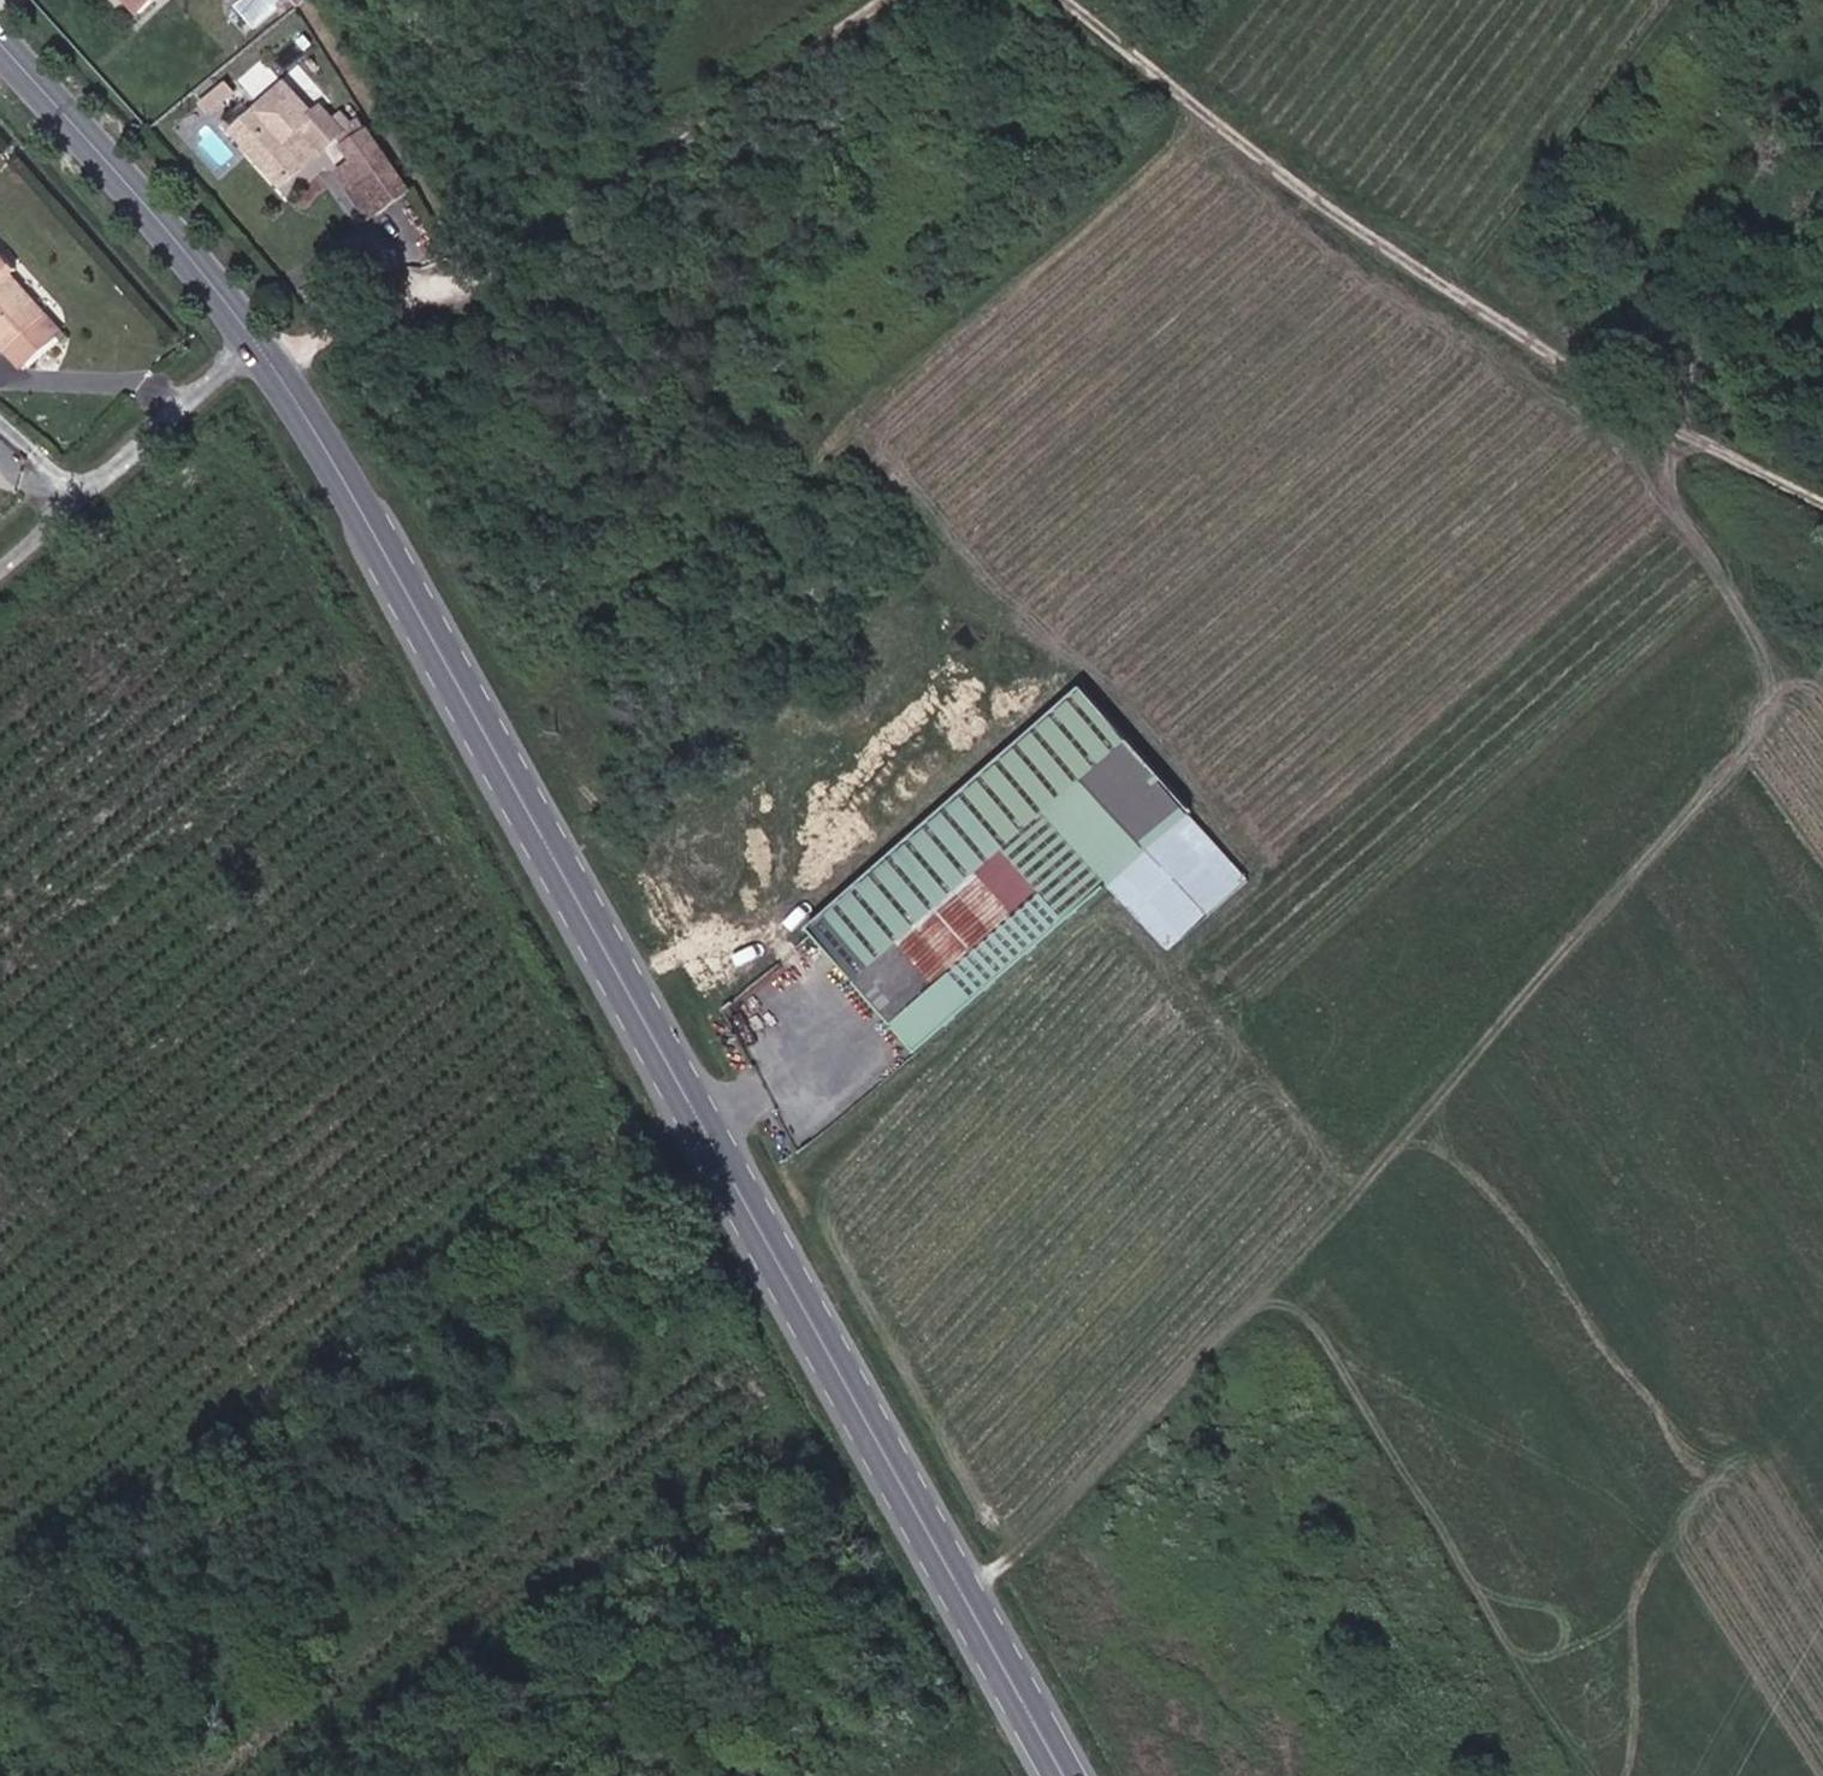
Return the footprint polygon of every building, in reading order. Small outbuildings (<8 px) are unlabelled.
[(165,0),(121,0),(142,22),(165,0)] [(287,0),(271,0),(267,2),(266,0),(249,0),(238,8),(259,37),(295,11),(287,0)] [(216,117),(239,98),(231,88),(208,108),(216,117)] [(345,140),(334,128),(324,115),(315,123),(289,92),(258,120),(243,134),(285,189),(340,143),(357,169),(340,179),(370,226),(410,201),(361,127),(353,134),(345,140)] [(258,120),(247,109),(232,123),(243,134),(258,120)] [(353,134),(343,121),(334,128),(345,140),(353,134)] [(0,242),(0,331),(23,356),(59,322),(24,282),(33,275),(0,242)] [(1186,820),(1142,765),(1074,688),(806,923),(873,999),(917,1052),(1110,886),(1165,949),(1241,882),(1186,820)]
